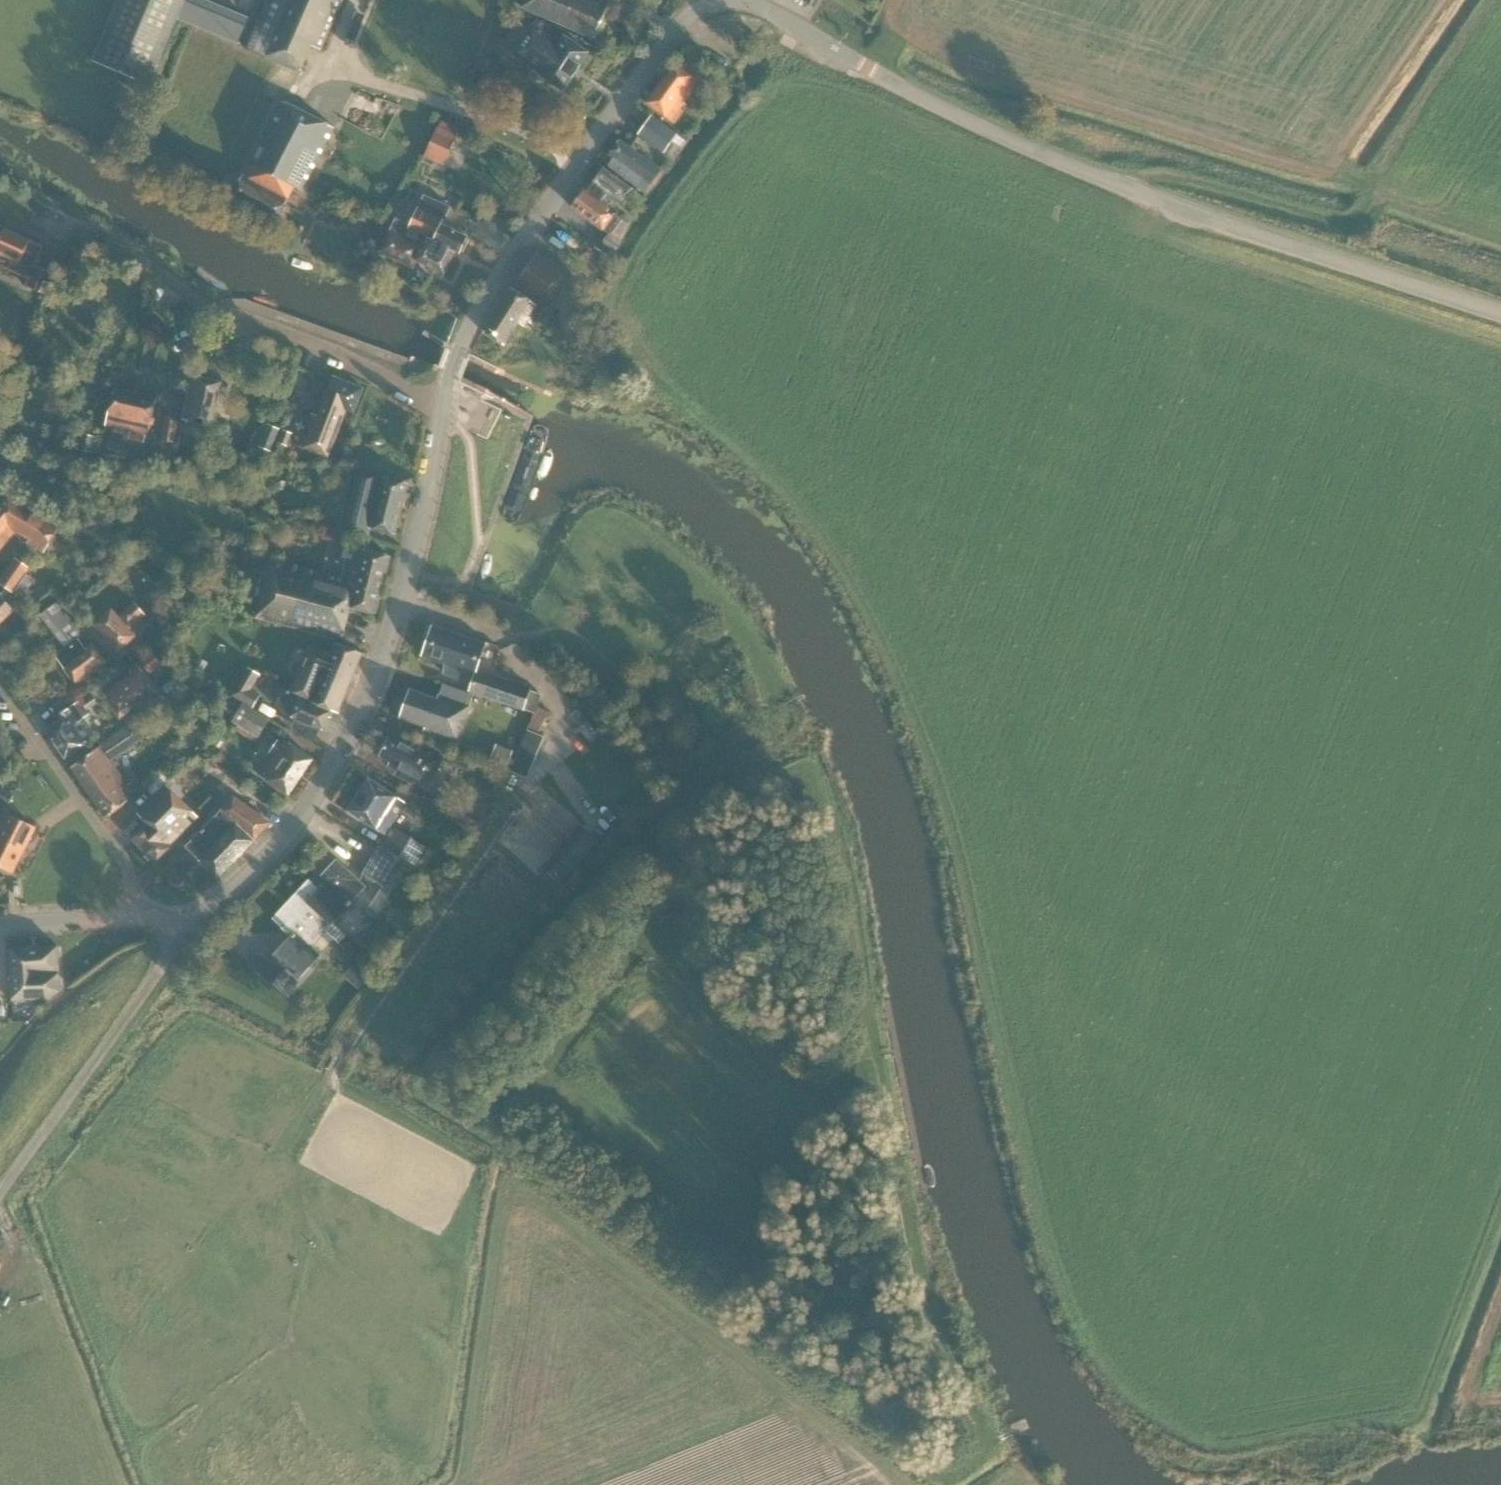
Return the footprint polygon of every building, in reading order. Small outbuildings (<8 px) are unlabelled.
[(158,68),(180,16),(193,20),(201,0),(119,0),(95,58),(152,82),(158,68)] [(302,68),(311,45),(321,49),(342,0),(267,0),(246,49),(300,71),(302,68)] [(523,8),(595,39),(609,5),(599,0),(526,0),(523,8)] [(537,18),(513,55),(507,64),(521,72),(526,63),(540,72),(539,74),(564,90),(589,52),(564,36),(560,42),(546,33),(550,26),(537,18)] [(700,80),(684,68),(676,62),(647,102),(671,120),(700,80)] [(301,190),(334,127),(281,100),(230,198),(275,222),(295,186),(301,190)] [(663,152),(677,133),(652,115),(638,134),(663,152)] [(424,157),(443,165),(459,128),(442,120),(439,126),(438,125),(424,157)] [(609,165),(634,183),(646,192),(662,169),(620,139),(610,153),(614,157),(609,165)] [(607,212),(609,208),(601,202),(608,193),(609,194),(611,194),(612,195),(614,195),(616,196),(617,196),(619,195),(621,195),(623,195),(624,194),(626,194),(627,193),(627,192),(628,192),(629,191),(630,190),(630,189),(631,189),(631,188),(631,187),(632,187),(632,186),(603,166),(593,180),(594,181),(586,192),(583,190),(572,206),(576,209),(603,229),(604,229),(611,234),(617,238),(628,223),(614,213),(612,216),(607,212)] [(450,206),(424,193),(410,223),(396,216),(379,251),(413,267),(417,259),(445,272),(455,250),(460,252),(467,236),(442,224),(450,206)] [(11,246),(9,250),(34,261),(30,269),(40,274),(50,253),(41,249),(49,229),(0,208),(0,242),(11,246)] [(624,243),(617,238),(611,234),(604,243),(617,252),(624,243)] [(576,279),(571,275),(539,254),(518,285),(536,297),(532,301),(512,287),(483,330),(504,345),(512,333),(519,323),(525,326),(528,321),(533,324),(546,305),(552,309),(557,303),(559,305),(576,279)] [(211,425),(221,381),(193,375),(183,418),(211,425)] [(354,411),(363,387),(333,375),(318,415),(311,412),(299,445),(328,456),(346,408),(354,411)] [(148,434),(157,397),(115,388),(106,424),(131,430),(129,437),(144,441),(146,433),(148,434)] [(529,522),(557,420),(538,415),(510,517),(529,522)] [(174,441),(178,420),(166,418),(162,439),(174,441)] [(272,449),(280,428),(268,423),(260,444),(272,449)] [(292,432),(283,428),(278,442),(288,445),(292,432)] [(91,451),(95,435),(81,432),(78,448),(91,451)] [(395,533),(408,482),(383,475),(384,473),(355,466),(339,528),(368,536),(371,527),(395,533)] [(15,530),(30,540),(28,542),(43,552),(60,526),(8,494),(0,504),(0,549),(15,530)] [(248,518),(259,521),(262,510),(252,507),(248,518)] [(390,555),(357,546),(355,555),(354,559),(347,558),(342,576),(326,572),(325,576),(317,574),(318,570),(271,558),(259,607),(257,614),(257,617),(343,639),(351,606),(367,610),(376,612),(390,555)] [(0,578),(0,583),(13,592),(31,567),(15,556),(0,578)] [(0,594),(0,623),(19,602),(5,589),(0,595),(0,594)] [(136,635),(129,628),(146,613),(135,601),(119,616),(112,608),(94,623),(118,650),(136,635)] [(162,607),(153,613),(162,625),(171,619),(162,607)] [(469,690),(484,695),(485,695),(517,706),(535,712),(542,694),(530,690),(531,686),(525,684),(470,666),(479,641),(432,625),(422,655),(445,662),(444,672),(458,677),(461,668),(475,673),(469,690)] [(76,683),(105,661),(92,644),(87,648),(79,638),(56,655),(76,683)] [(284,686),(283,689),(290,693),(331,709),(338,712),(363,652),(336,641),(331,653),(310,645),(292,689),(284,686)] [(544,665),(546,656),(535,652),(532,660),(544,665)] [(157,690),(140,666),(137,662),(129,668),(132,672),(104,692),(120,717),(157,690)] [(547,671),(556,679),(563,671),(554,663),(547,671)] [(246,666),(230,694),(253,707),(261,694),(252,688),(261,673),(246,666)] [(479,708),(484,695),(469,690),(472,691),(468,704),(438,694),(437,698),(410,688),(400,716),(425,725),(424,729),(457,741),(470,705),(479,708)] [(290,693),(283,689),(276,704),(283,712),(291,715),(323,728),(331,709),(290,693)] [(86,710),(101,700),(94,690),(80,700),(86,710)] [(253,708),(253,707),(230,694),(227,692),(220,704),(237,714),(233,720),(259,736),(270,719),(253,708)] [(80,720),(89,714),(86,710),(80,700),(60,713),(63,717),(49,727),(46,729),(65,757),(92,738),(82,724),(80,720)] [(63,717),(60,713),(46,723),(49,727),(63,717)] [(135,795),(112,761),(138,742),(128,725),(101,744),(101,745),(71,765),(106,816),(135,795)] [(510,770),(527,777),(545,736),(527,728),(510,770)] [(428,786),(443,757),(413,742),(410,748),(389,737),(380,755),(390,760),(388,765),(397,770),(395,773),(413,782),(414,779),(428,786)] [(289,794),(313,758),(294,745),(286,739),(261,775),(270,781),(289,794)] [(202,771),(230,796),(242,782),(213,758),(202,771)] [(406,801),(400,797),(403,791),(383,778),(379,784),(368,777),(348,809),(385,833),(406,801)] [(167,783),(138,812),(148,823),(133,838),(146,851),(143,853),(151,860),(153,858),(155,860),(171,845),(170,843),(198,815),(183,800),(167,783)] [(14,793),(0,786),(0,800),(8,804),(14,793)] [(469,826),(474,829),(488,807),(464,793),(450,815),(469,826)] [(218,877),(271,822),(232,795),(221,808),(222,809),(186,846),(199,858),(199,859),(218,877)] [(25,849),(36,826),(9,812),(0,829),(0,837),(25,849)] [(394,827),(383,845),(410,861),(420,843),(394,827)] [(25,849),(0,837),(0,865),(13,872),(25,849)] [(401,876),(410,861),(383,845),(383,846),(379,844),(370,858),(401,876)] [(308,879),(287,902),(308,921),(312,917),(325,929),(324,929),(333,937),(339,943),(347,934),(333,922),(367,886),(337,857),(320,875),(326,880),(318,888),(308,879)] [(375,917),(401,876),(370,858),(361,873),(381,885),(365,911),(375,917)] [(324,929),(325,929),(312,917),(308,921),(287,902),(272,918),(290,936),(273,954),(275,955),(270,961),(259,950),(248,962),(272,984),(288,967),(299,977),(319,953),(320,954),(333,937),(324,929)] [(52,996),(61,989),(58,946),(10,948),(13,999),(52,996)]
